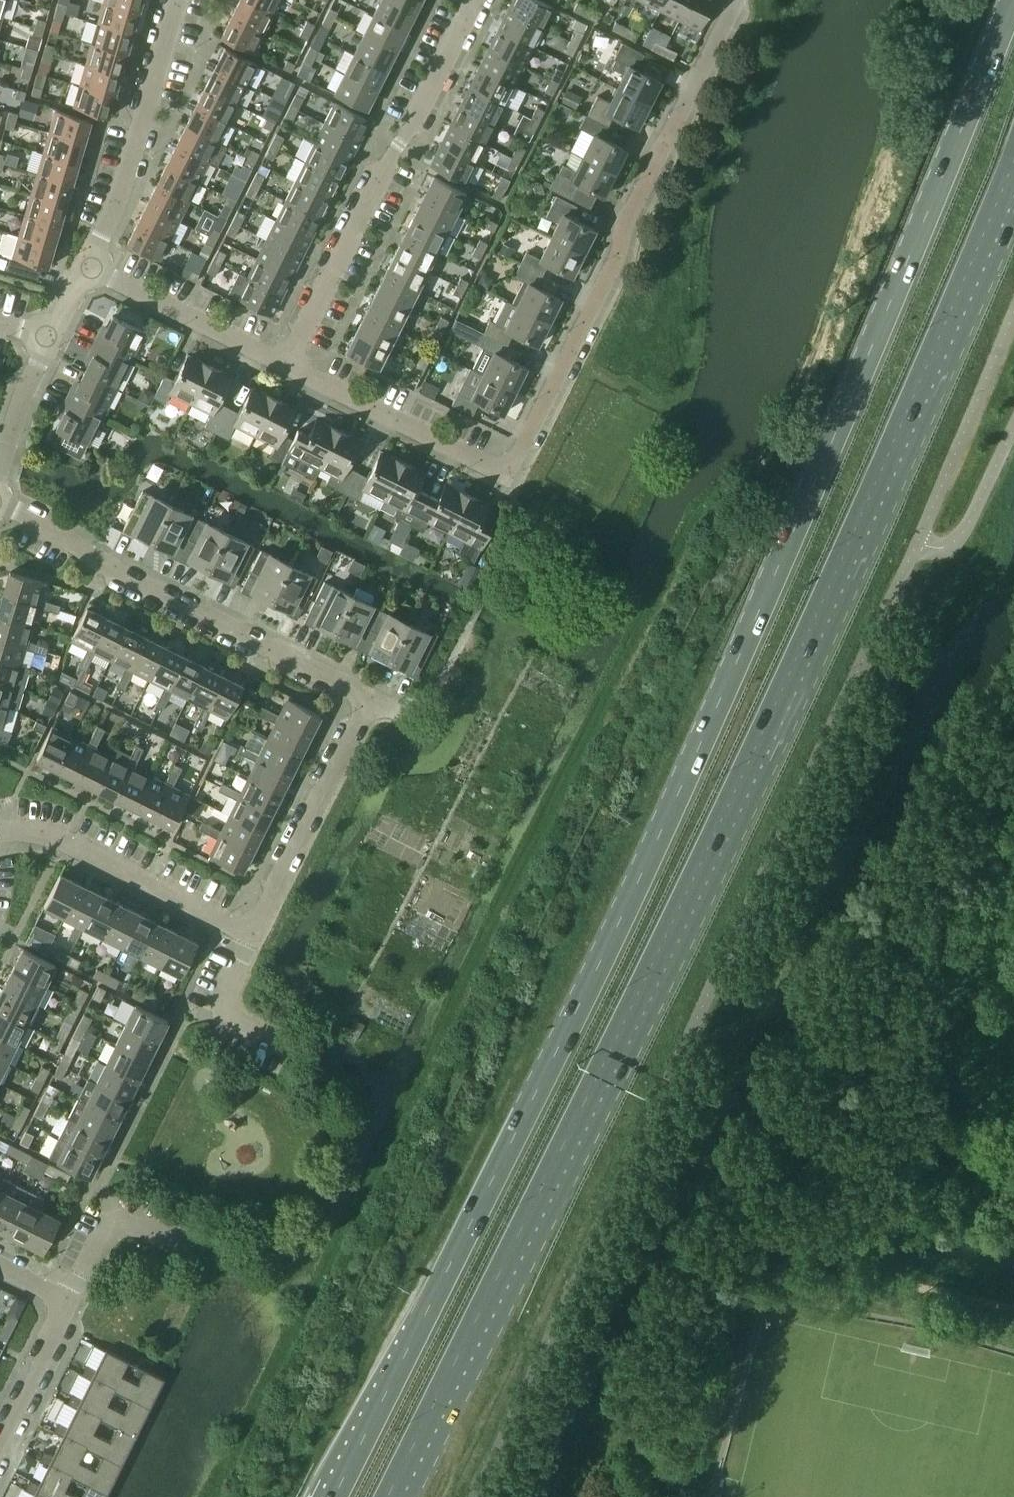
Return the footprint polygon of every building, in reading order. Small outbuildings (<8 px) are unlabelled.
[(138,12),(142,0),(104,0),(104,2),(138,12)] [(263,33),(273,13),(246,0),(239,0),(231,17),(263,33)] [(273,13),(280,0),(246,0),(273,13)] [(405,31),(415,12),(391,0),(380,0),(373,15),(405,31)] [(415,12),(421,0),(391,0),(415,12)] [(543,27),(553,7),(539,0),(512,0),(507,10),(543,27)] [(659,10),(664,0),(640,0),(659,10)] [(678,20),(688,0),(664,0),(659,10),(678,20)] [(699,30),(714,0),(688,0),(678,20),(699,30)] [(55,11),(64,13),(66,5),(58,2),(55,11)] [(98,23),(132,33),(138,12),(104,2),(98,23)] [(573,10),(584,16),(588,8),(577,3),(573,10)] [(326,16),(333,20),(337,12),(329,8),(326,16)] [(584,16),(595,22),(599,14),(588,8),(584,16)] [(498,29),(533,47),(543,27),(507,10),(498,29)] [(53,19),(61,21),(64,13),(55,11),(53,19)] [(363,34),(395,51),(405,31),(373,15),(363,34)] [(322,24),(330,27),(333,20),(326,16),(322,24)] [(221,37),(253,53),(263,33),(231,17),(221,37)] [(35,27),(44,29),(46,21),(37,19),(35,27)] [(303,28),(311,32),(314,25),(307,21),(303,28)] [(611,30),(623,35),(627,28),(615,22),(611,30)] [(92,44),(126,54),(132,33),(98,23),(92,44)] [(25,46),(38,50),(44,29),(35,27),(33,35),(29,34),(25,46)] [(299,36),(307,40),(311,32),(303,28),(299,36)] [(623,35),(634,41),(638,33),(627,28),(623,35)] [(488,49),(523,66),(533,47),(498,29),(488,49)] [(569,41),(577,44),(583,33),(575,29),(569,41)] [(353,54),(386,70),(395,51),(363,34),(353,54)] [(564,52),(572,56),(577,44),(569,41),(564,52)] [(650,49),(662,55),(666,47),(654,41),(650,49)] [(618,89),(648,104),(660,81),(636,69),(644,54),(621,43),(613,58),(615,59),(611,68),(625,75),(618,89)] [(43,52),(52,54),(54,46),(46,44),(43,52)] [(86,65),(120,75),(126,54),(92,44),(86,65)] [(306,54),(314,58),(318,51),(310,47),(306,54)] [(662,55),(673,60),(677,52),(666,47),(662,55)] [(214,68),(246,84),(257,64),(224,48),(214,68)] [(478,68),(514,86),(523,66),(488,49),(478,68)] [(41,60),(49,63),(52,54),(43,52),(41,60)] [(302,62),(310,66),(314,58),(306,54),(302,62)] [(344,73),(376,89),(386,70),(353,54),(344,73)] [(23,68),(31,71),(34,63),(25,60),(23,68)] [(283,68),(291,72),(295,64),(287,60),(283,68)] [(80,85),(114,95),(120,75),(86,65),(80,85)] [(21,77),(29,79),(31,71),(23,68),(21,77)] [(205,87),(237,104),(246,84),(214,68),(205,87)] [(469,87),(504,105),(514,86),(478,68),(469,87)] [(550,79),(558,83),(564,72),(556,68),(550,79)] [(334,94),(366,110),(376,89),(344,73),(334,94)] [(282,87),(290,91),(294,83),(286,79),(282,87)] [(544,91),(552,94),(558,83),(550,79),(544,91)] [(73,107),(108,117),(114,95),(80,85),(73,107)] [(31,94),(39,97),(42,89),(33,86),(31,94)] [(195,107),(227,123),(237,104),(205,87),(195,107)] [(460,106),(495,123),(504,105),(469,87),(460,106)] [(15,98),(23,100),(26,92),(17,89),(15,98)] [(587,116),(607,126),(613,115),(637,127),(648,104),(618,89),(611,103),(597,96),(587,116)] [(290,106),(297,110),(303,98),(295,95),(290,106)] [(324,123),(359,141),(369,120),(334,103),(324,123)] [(284,117),(292,121),(297,110),(290,106),(284,117)] [(449,126),(485,144),(495,123),(460,106),(449,126)] [(185,126),(217,142),(227,123),(195,107),(185,126)] [(531,118),(539,122),(544,111),(536,107),(531,118)] [(49,132),(84,142),(90,120),(55,110),(49,132)] [(267,119),(274,123),(278,115),(270,111),(267,119)] [(7,120),(15,122),(18,114),(9,112),(7,120)] [(584,157),(614,172),(626,149),(602,137),(607,126),(587,116),(585,115),(579,128),(595,136),(584,157)] [(525,129),(533,133),(539,122),(531,118),(525,129)] [(263,126),(270,130),(274,123),(267,119),(263,126)] [(4,128),(13,130),(15,122),(7,120),(4,128)] [(315,143),(350,160),(359,141),(324,123),(315,143)] [(208,162),(217,166),(226,147),(217,142),(185,126),(175,146),(208,162)] [(440,145),(475,163),(485,144),(449,126),(440,145)] [(43,153),(78,163),(84,142),(49,132),(43,153)] [(270,145),(278,148),(284,137),(276,133),(270,145)] [(305,162),(340,179),(350,160),(315,143),(305,162)] [(265,156),(272,160),(278,148),(270,145),(265,156)] [(430,166),(465,183),(475,163),(440,145),(430,166)] [(511,157),(519,161),(525,149),(517,145),(511,157)] [(166,165),(198,181),(208,162),(175,146),(166,165)] [(247,157),(255,161),(259,153),(251,150),(247,157)] [(37,173),(72,183),(78,163),(43,153),(37,173)] [(244,165),(251,169),(255,161),(247,157),(244,165)] [(506,168),(514,172),(519,161),(511,157),(506,168)] [(549,188),(571,199),(578,184),(602,196),(614,172),(584,157),(577,172),(562,164),(558,173),(557,172),(549,188)] [(295,181),(330,199),(340,179),(305,162),(295,181)] [(156,185),(188,201),(198,181),(166,165),(156,185)] [(251,183),(259,187),(264,176),(257,172),(251,183)] [(31,194),(66,204),(72,183),(37,173),(31,194)] [(423,197),(455,213),(466,193),(433,176),(423,197)] [(286,200),(321,218),(330,199),(295,181),(286,200)] [(245,194),(253,198),(259,187),(251,183),(245,194)] [(146,204),(179,220),(188,201),(156,185),(146,204)] [(492,196),(500,200),(505,189),(497,185),(492,196)] [(228,196),(236,200),(239,193),(232,189),(228,196)] [(25,215),(59,225),(66,204),(31,194),(25,215)] [(222,217),(226,219),(236,200),(228,196),(218,215),(222,217)] [(551,237),(583,253),(594,229),(570,217),(576,206),(556,196),(545,216),(558,223),(551,237)] [(414,216),(446,232),(455,213),(423,197),(414,216)] [(276,220),(311,237),(321,218),(286,200),(276,220)] [(137,223),(169,239),(179,220),(146,204),(137,223)] [(231,222),(239,226),(245,214),(237,211),(231,222)] [(19,235),(53,246),(59,225),(25,215),(19,235)] [(212,227),(220,231),(226,219),(222,217),(218,215),(212,227)] [(404,235),(436,252),(446,232),(414,216),(404,235)] [(266,239),(301,256),(311,237),(276,220),(266,239)] [(485,227),(493,231),(497,224),(489,220),(485,227)] [(226,233),(234,237),(239,226),(231,222),(226,233)] [(126,244),(159,260),(169,239),(137,223),(126,244)] [(208,235),(216,239),(220,231),(212,227),(208,235)] [(7,232),(1,254),(10,256),(6,269),(25,274),(34,277),(37,265),(47,267),(53,246),(19,235),(7,232)] [(205,243),(212,247),(216,239),(208,235),(205,243)] [(394,255),(426,271),(436,252),(404,235),(394,255)] [(520,264),(542,275),(547,264),(571,276),(583,253),(551,237),(540,259),(526,252),(520,264)] [(257,258),(292,276),(301,256),(266,239),(257,258)] [(476,247),(483,251),(487,243),(479,239),(476,247)] [(472,255),(479,259),(483,251),(476,247),(472,255)] [(212,261),(220,265),(226,253),(218,249),(212,261)] [(385,274),(417,290),(426,271),(394,255),(385,274)] [(247,278),(282,295),(292,276),(257,258),(247,278)] [(207,272),(214,276),(220,265),(212,261),(207,272)] [(512,303),(548,321),(560,298),(536,286),(542,275),(520,264),(513,276),(523,281),(512,303)] [(191,270),(187,278),(195,282),(199,274),(191,270)] [(238,273),(228,294),(272,316),(282,295),(247,278),(238,273)] [(375,293),(407,309),(417,290),(385,274),(375,293)] [(456,286),(464,289),(468,282),(460,278),(456,286)] [(452,293),(460,297),(464,289),(456,286),(452,293)] [(365,313),(397,329),(407,309),(375,293),(365,313)] [(484,331),(508,344),(513,333),(537,345),(548,321),(512,303),(506,300),(495,323),(490,320),(484,331)] [(356,332),(388,348),(397,329),(365,313),(356,332)] [(94,342),(130,360),(144,331),(112,315),(104,333),(100,331),(94,342)] [(437,324),(445,328),(449,320),(441,316),(437,324)] [(433,332),(441,336),(445,328),(437,324),(433,332)] [(345,352),(378,368),(388,348),(356,332),(345,352)] [(483,347),(472,369),(514,390),(526,367),(502,355),(507,344),(483,332),(485,333),(479,345),(483,347)] [(84,372),(116,388),(130,360),(94,342),(88,353),(93,355),(84,372)] [(418,363),(425,367),(429,359),(421,355),(418,363)] [(170,393),(191,403),(209,365),(198,360),(197,362),(187,357),(175,381),(164,375),(153,397),(165,403),(170,393)] [(414,370),(422,374),(425,367),(418,363),(414,370)] [(204,427),(216,433),(229,408),(218,402),(230,378),(220,373),(221,371),(209,365),(191,403),(211,413),(204,427)] [(469,368),(451,404),(472,414),(479,402),(502,413),(514,390),(472,369),(469,368)] [(66,398),(102,416),(116,388),(84,372),(76,389),(72,387),(66,398)] [(235,425),(255,435),(274,397),(262,392),(261,394),(251,389),(239,413),(229,408),(216,433),(228,439),(235,425)] [(270,455),(282,461),(293,440),(282,435),(294,410),(284,405),(285,403),(274,397),(255,435),(275,445),(270,455)] [(56,429),(88,445),(102,416),(66,398),(60,409),(65,411),(56,429)] [(314,477),(320,467),(338,430),(327,424),(326,426),(316,421),(309,435),(301,431),(301,432),(298,430),(293,440),(282,461),(314,477)] [(326,483),(347,493),(357,472),(347,467),(359,443),(349,438),(350,435),(338,430),(320,467),(331,473),(326,483)] [(364,489),(384,499),(403,462),(391,456),(390,458),(380,453),(368,477),(357,472),(347,493),(358,499),(364,489)] [(403,462),(384,499),(397,506),(393,513),(395,518),(398,519),(388,539),(401,546),(411,526),(428,491),(418,486),(423,475),(413,470),(414,468),(403,462)] [(428,521),(448,532),(467,494),(456,488),(455,490),(445,485),(439,497),(428,491),(411,526),(423,532),(428,521)] [(153,539),(170,505),(142,491),(122,532),(133,537),(136,531),(153,539)] [(462,555),(474,561),(494,521),(483,516),(488,507),(477,502),(479,500),(467,494),(448,532),(463,539),(460,545),(466,547),(462,555)] [(178,560),(188,538),(180,534),(189,514),(170,505),(153,539),(169,547),(166,554),(178,560)] [(209,567),(226,533),(198,519),(188,538),(178,560),(189,565),(192,559),(209,567)] [(222,582),(233,587),(254,546),(226,533),(209,567),(225,575),(222,582)] [(272,598),(289,564),(261,550),(241,591),(252,597),(255,590),(272,598)] [(285,613),(296,619),(317,578),(289,564),(272,598),(288,607),(285,613)] [(9,571),(3,593),(38,603),(36,607),(47,610),(49,602),(39,599),(44,581),(9,571)] [(318,622),(335,630),(352,595),(324,582),(304,622),(315,628),(318,622)] [(359,650),(380,609),(370,604),(373,597),(372,594),(356,586),(352,595),(335,630),(351,638),(348,644),(359,650)] [(0,604),(0,614),(32,623),(36,607),(38,603),(3,593),(0,604)] [(49,602),(47,610),(57,613),(60,605),(49,602)] [(91,650),(107,618),(87,608),(71,640),(87,648),(91,650)] [(374,650),(390,658),(408,623),(380,609),(359,650),(371,656),(374,650)] [(26,644),(24,648),(35,651),(37,643),(27,640),(32,623),(0,614),(0,637),(26,644)] [(110,659),(126,627),(107,618),(91,650),(87,648),(82,657),(89,661),(94,651),(110,659)] [(404,672),(415,678),(437,634),(434,632),(433,636),(408,623),(390,658),(407,666),(404,672)] [(130,669),(146,637),(126,627),(110,659),(125,667),(130,669)] [(20,665),(24,648),(26,644),(0,637),(0,659),(20,665)] [(149,679),(165,647),(146,637),(130,669),(125,667),(121,677),(128,680),(133,671),(149,679)] [(37,643),(35,651),(45,654),(47,646),(37,643)] [(168,688),(184,656),(165,647),(149,679),(164,686),(168,688)] [(172,690),(188,698),(204,666),(184,656),(168,688),(164,686),(159,696),(167,700),(172,690)] [(85,671),(89,661),(82,657),(77,667),(85,671)] [(23,688),(29,668),(20,665),(0,659),(0,682),(23,688)] [(188,698),(203,706),(206,707),(222,675),(204,666),(188,698)] [(198,715),(206,719),(210,709),(227,717),(243,685),(222,675),(206,707),(203,706),(198,715)] [(123,690),(128,680),(121,677),(116,686),(123,690)] [(8,706),(17,709),(23,688),(0,682),(0,704),(8,706)] [(65,701),(72,705),(77,695),(70,691),(65,701)] [(162,709),(167,700),(159,696),(154,706),(162,709)] [(277,719),(310,735),(320,715),(287,699),(279,715),(277,719)] [(256,713),(266,718),(270,710),(260,705),(256,713)] [(268,738),(300,754),(310,735),(277,719),(279,715),(270,710),(266,718),(276,723),(268,738)] [(193,725),(201,729),(206,719),(198,715),(193,725)] [(32,727),(42,732),(46,725),(36,720),(32,727)] [(92,735),(100,739),(104,729),(97,725),(92,735)] [(36,759),(56,769),(72,737),(52,727),(36,759)] [(5,743),(10,732),(2,728),(1,728),(0,728),(0,741),(5,743)] [(56,769),(75,779),(91,746),(95,748),(100,739),(92,735),(87,744),(72,737),(56,769)] [(258,757),(290,773),(300,754),(268,738),(260,754),(258,757)] [(131,754),(138,758),(143,748),(136,744),(131,754)] [(237,752),(247,756),(250,749),(241,744),(237,752)] [(75,779),(94,788),(110,756),(95,748),(91,746),(75,779)] [(249,777),(281,793),(290,773),(258,757),(260,754),(250,749),(247,756),(256,761),(249,777)] [(94,788),(114,798),(130,766),(133,767),(138,758),(131,754),(126,764),(110,756),(94,788)] [(169,773),(177,777),(182,767),(174,764),(169,773)] [(114,798),(133,807),(149,775),(133,767),(130,766),(114,798)] [(133,807),(152,817),(168,785),(172,787),(177,777),(169,773),(165,783),(149,775),(133,807)] [(239,796),(271,812),(281,793),(249,777),(241,792),(239,796)] [(218,790),(227,795),(231,788),(221,783),(218,790)] [(152,817),(172,827),(188,795),(172,787),(168,785),(152,817)] [(229,815),(261,832),(271,812),(239,796),(241,792),(231,788),(227,795),(237,800),(229,815)] [(220,835),(252,851),(261,832),(229,815),(221,831),(220,835)] [(198,829),(208,834),(212,826),(202,821),(198,829)] [(210,855),(242,871),(252,851),(220,835),(221,831),(212,826),(208,834),(218,838),(210,855)] [(64,916),(80,884),(60,874),(43,906),(64,916)] [(75,942),(83,926),(99,894),(80,884),(64,916),(76,923),(68,939),(75,942)] [(83,926),(103,936),(119,904),(99,894),(83,926)] [(103,936),(122,945),(138,913),(119,904),(103,936)] [(122,945),(141,955),(157,923),(138,913),(122,945)] [(141,955),(161,965),(177,932),(157,923),(141,955)] [(161,965),(181,975),(197,943),(177,932),(161,965)] [(25,943),(37,949),(41,941),(29,935),(25,943)] [(12,969),(45,985),(55,964),(23,948),(12,969)] [(54,957),(65,963),(69,955),(57,949),(54,957)] [(65,963),(76,968),(80,960),(69,955),(65,963)] [(3,988),(35,1004),(45,985),(12,969),(3,988)] [(92,976),(104,982),(108,974),(96,969),(92,976)] [(104,982),(115,988),(119,980),(108,974),(104,982)] [(92,997),(100,1001),(105,990),(98,986),(92,997)] [(25,1023),(35,1004),(3,988),(0,994),(0,1011),(25,1023)] [(74,1000),(82,1004),(88,992),(80,988),(74,1000)] [(131,996),(143,1001),(146,994),(135,988),(131,996)] [(143,1001),(154,1007),(158,999),(146,994),(143,1001)] [(69,1011),(76,1015),(82,1004),(74,1000),(69,1011)] [(125,1025),(157,1041),(167,1020),(135,1004),(125,1025)] [(16,1043),(25,1023),(0,1011),(0,1035),(16,1043)] [(78,1025),(86,1029),(91,1018),(83,1014),(78,1025)] [(72,1036),(80,1040),(86,1029),(78,1025),(72,1036)] [(115,1044),(147,1060),(157,1041),(125,1025),(115,1044)] [(55,1038),(63,1042),(68,1031),(60,1027),(55,1038)] [(6,1062),(16,1043),(0,1035),(0,1059),(6,1062)] [(49,1049),(57,1053),(63,1042),(55,1038),(49,1049)] [(106,1063),(138,1079),(147,1060),(115,1044),(106,1063)] [(58,1064),(66,1068),(72,1057),(64,1053),(58,1064)] [(96,1083),(128,1099),(138,1079),(106,1063),(96,1083)] [(53,1075),(61,1079),(66,1068),(58,1064),(53,1075)] [(36,1077),(43,1081),(49,1070),(41,1066),(36,1077)] [(30,1088),(38,1092),(43,1081),(36,1077),(30,1088)] [(78,1098),(119,1118),(128,1099),(96,1083),(87,1078),(78,1098)] [(39,1103),(47,1107),(53,1095),(45,1091),(39,1103)] [(68,1117),(109,1137),(119,1118),(78,1098),(68,1117)] [(34,1114),(41,1118),(47,1107),(39,1103),(34,1114)] [(16,1115),(24,1119),(30,1108),(22,1104),(16,1115)] [(11,1127),(19,1131),(24,1119),(16,1115),(11,1127)] [(58,1136),(99,1157),(109,1137),(68,1117),(58,1136)] [(19,1142),(27,1146),(33,1135),(25,1131),(19,1142)] [(48,1157),(89,1177),(99,1157),(58,1136),(48,1157)] [(5,1152),(16,1157),(20,1150),(9,1144),(5,1152)] [(16,1157),(27,1163),(31,1155),(20,1150),(16,1157)] [(44,1171),(55,1177),(59,1169),(47,1163),(44,1171)] [(55,1177),(66,1182),(70,1174),(59,1169),(55,1177)] [(3,1231),(25,1188),(5,1179),(0,1190),(0,1230),(3,1231)] [(23,1241),(39,1209),(44,1198),(25,1188),(3,1231),(23,1241)] [(23,1241),(43,1251),(59,1219),(39,1209),(23,1241)] [(4,1326),(12,1330),(17,1319),(9,1315),(4,1326)] [(6,1341),(12,1330),(4,1326),(0,1334),(0,1338),(6,1341)] [(91,1378),(115,1390),(130,1397),(150,1407),(165,1378),(145,1368),(138,1383),(122,1375),(129,1360),(105,1348),(96,1368),(91,1378)] [(82,1373),(91,1378),(96,1368),(87,1364),(82,1373)] [(77,1406),(100,1418),(116,1426),(136,1436),(150,1407),(130,1397),(123,1412),(107,1404),(115,1390),(91,1378),(81,1397),(77,1406)] [(68,1402),(77,1406),(81,1397),(72,1392),(68,1402)] [(102,1455),(121,1465),(136,1436),(116,1426),(109,1441),(93,1433),(100,1418),(77,1406),(67,1426),(63,1435),(86,1447),(102,1455)] [(54,1431),(63,1435),(67,1426),(58,1421),(54,1431)] [(88,1484),(107,1493),(121,1465),(102,1455),(95,1470),(79,1462),(86,1447),(63,1435),(53,1454),(48,1464),(72,1476),(88,1484)] [(39,1459),(48,1464),(53,1454),(44,1450),(39,1459)] [(43,1496),(78,1496),(65,1490),(72,1476),(48,1464),(39,1483),(34,1492),(43,1496)] [(25,1488),(34,1492),(39,1483),(30,1478),(25,1488)] [(107,1493),(88,1484),(81,1496),(105,1496),(107,1493)]
